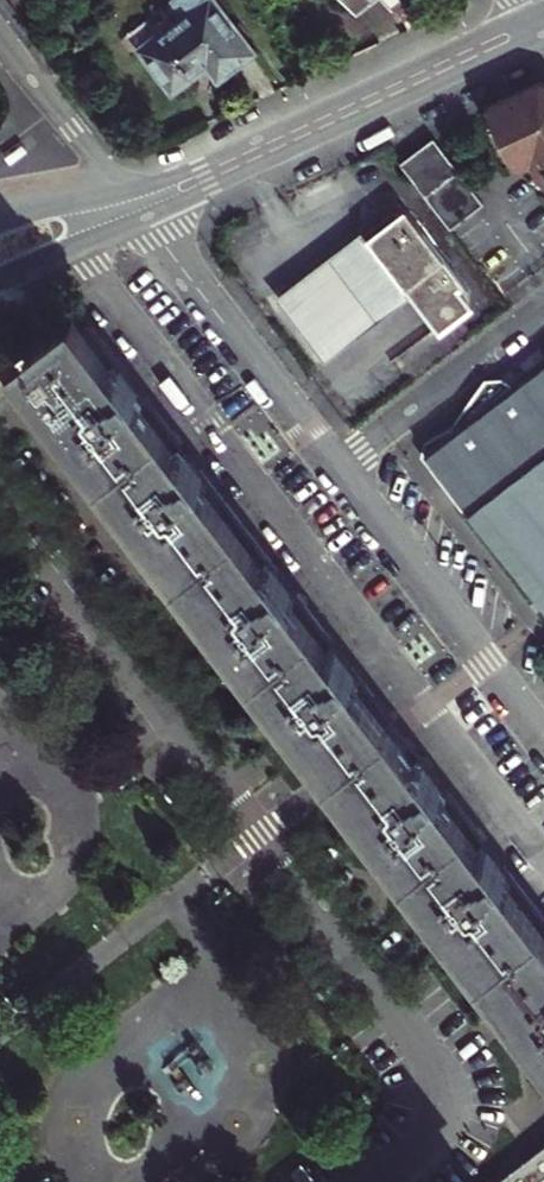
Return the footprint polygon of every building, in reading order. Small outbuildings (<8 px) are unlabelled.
[(209,64),(221,55),(232,70),(245,61),(258,53),(218,0),(178,0),(190,14),(143,48),(174,90),(209,64)] [(219,79),(232,70),(221,55),(209,64),(219,79)] [(468,105),(503,172),(527,177),(543,197),(543,80),(528,78),(468,105)] [(420,144),(387,168),(442,241),(476,215),(420,144)] [(347,242),(388,294),(422,339),(462,307),(388,210),(368,226),(347,242)] [(388,294),(347,242),(281,292),(321,345),(388,294)] [(543,1047),(543,912),(401,726),(87,314),(78,322),(68,310),(13,353),(23,366),(543,1047)] [(538,373),(527,369),(516,365),(502,385),(478,422),(429,440),(434,464),(437,472),(442,480),(454,495),(464,509),(523,585),(543,612),(543,376),(538,373)] [(23,366),(3,381),(315,790),(543,1091),(543,1047),(23,366)] [(533,1149),(490,1181),(543,1181),(543,1140),(533,1149)]
